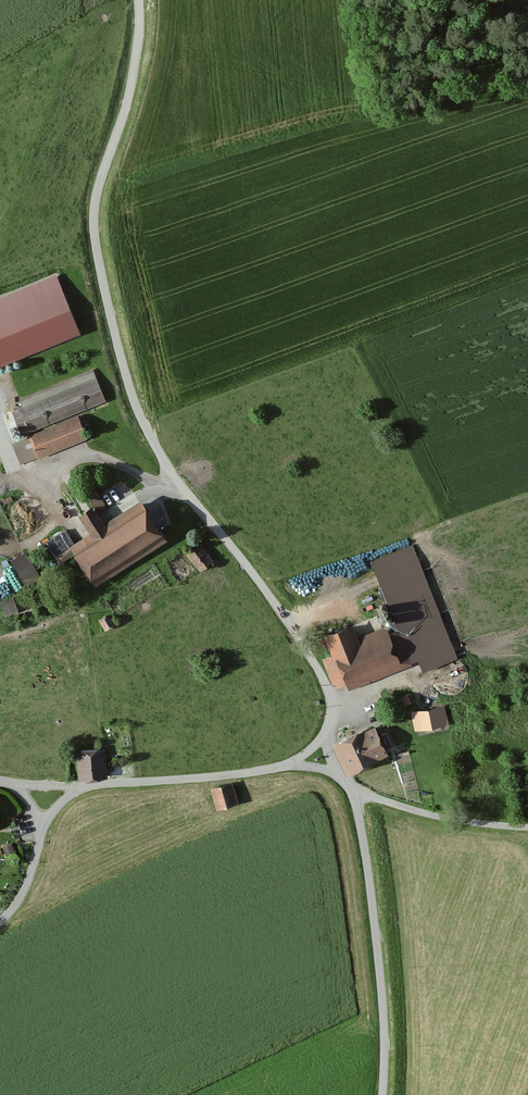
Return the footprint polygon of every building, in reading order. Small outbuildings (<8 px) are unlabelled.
[(79,330),(58,276),(0,299),(0,361),(79,330)] [(93,376),(12,406),(23,433),(104,402),(93,376)] [(62,424),(9,445),(18,467),(86,441),(76,419),(62,424)] [(73,550),(95,588),(168,541),(145,509),(109,530),(93,509),(80,517),(89,539),(73,550)] [(64,530),(43,544),(51,558),(71,545),(64,530)] [(416,544),(374,560),(418,671),(459,655),(416,544)] [(26,547),(11,555),(25,580),(40,572),(26,547)] [(200,549),(186,559),(199,575),(215,565),(200,549)] [(5,609),(17,603),(13,593),(1,598),(5,609)] [(328,659),(340,688),(406,661),(391,624),(358,638),(353,626),(325,638),(333,657),(328,659)] [(444,706),(411,714),(415,733),(448,725),(444,706)] [(387,757),(374,729),(334,748),(347,776),(387,757)] [(104,753),(76,753),(77,781),(106,780),(104,753)] [(231,784),(211,790),(217,811),(238,804),(231,784)]
